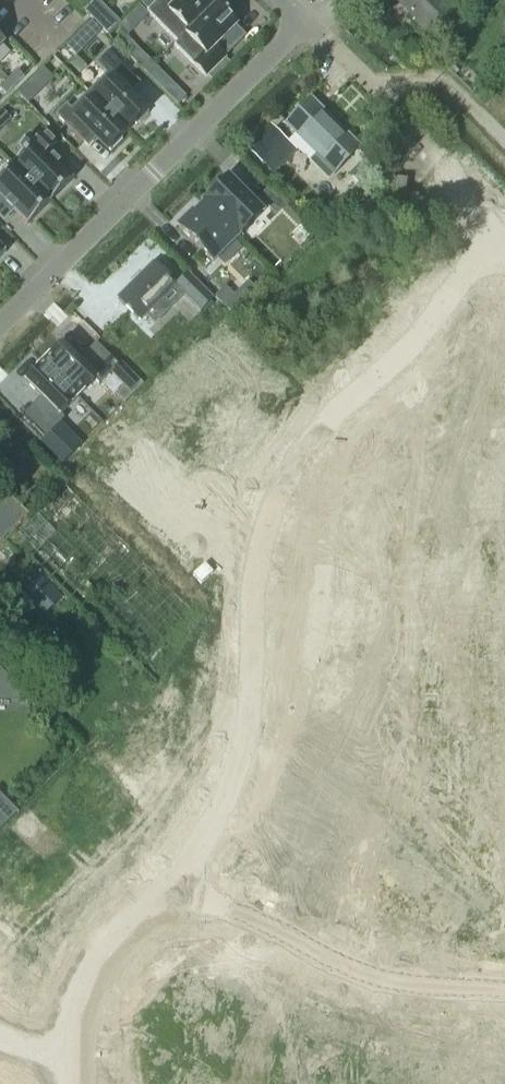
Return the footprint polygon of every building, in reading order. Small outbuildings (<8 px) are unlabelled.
[(175,0),(159,0),(147,12),(177,42),(178,43),(217,3),(218,4),(221,1),(220,0),(180,0),(178,2),(175,0)] [(458,20),(451,12),(463,0),(395,0),(420,25),(417,28),(426,36),(428,34),(436,42),(458,20)] [(225,11),(218,4),(217,3),(178,43),(177,42),(174,45),(205,77),(225,57),(215,46),(237,23),(235,21),(237,19),(227,8),(225,11)] [(111,13),(99,25),(109,35),(121,23),(111,13)] [(91,22),(79,34),(89,44),(102,32),(91,22)] [(124,34),(115,43),(131,59),(140,50),(124,34)] [(107,74),(89,92),(128,131),(135,124),(137,126),(149,114),(130,95),(125,90),(136,79),(108,51),(96,64),(107,74)] [(15,86),(24,77),(18,72),(9,80),(15,86)] [(6,95),(15,86),(9,80),(0,89),(6,95)] [(31,81),(18,94),(28,105),(41,92),(31,81)] [(171,81),(162,90),(178,106),(187,97),(171,81)] [(66,104),(55,116),(83,143),(93,134),(111,152),(123,139),(121,138),(128,131),(89,92),(72,110),(66,104)] [(288,125),(319,156),(313,162),(329,178),(359,148),(320,109),(317,112),(309,104),(288,125)] [(271,126),(248,149),(261,163),(285,139),(271,126)] [(24,154),(14,165),(51,202),(74,179),(49,153),(56,145),(44,133),(36,141),(30,135),(18,147),(24,154)] [(244,146),(237,153),(265,181),(272,173),(261,163),(248,149),(244,146)] [(14,165),(0,178),(0,217),(10,207),(14,212),(27,225),(51,202),(14,165)] [(205,202),(204,203),(238,237),(262,213),(228,178),(205,201),(205,202)] [(394,178),(391,199),(403,201),(404,194),(407,179),(394,178)] [(279,197),(268,207),(276,215),(286,204),(279,197)] [(194,213),(179,228),(212,262),(237,238),(238,237),(204,203),(202,204),(193,213),(194,213)] [(153,266),(119,300),(137,318),(149,307),(161,318),(183,296),(199,312),(211,300),(186,274),(173,286),(153,266)] [(225,287),(214,297),(222,305),(229,312),(232,315),(233,316),(244,306),(240,302),(225,287)] [(475,365),(489,378),(504,362),(504,334),(475,365)] [(49,356),(43,362),(78,398),(95,381),(100,385),(112,372),(119,365),(118,364),(96,342),(82,355),(85,358),(80,362),(78,360),(62,345),(50,357),(49,356)] [(36,402),(23,416),(46,438),(59,425),(65,419),(61,415),(78,398),(43,362),(37,369),(38,370),(25,382),(41,397),(43,400),(39,404),(36,402)] [(489,378),(503,392),(504,390),(504,362),(489,378)] [(119,365),(112,372),(130,389),(138,381),(121,363),(119,365)] [(222,395),(206,413),(210,416),(239,442),(257,422),(241,407),(251,396),(227,374),(214,388),(222,395)] [(453,375),(444,384),(450,390),(459,381),(453,375)] [(459,381),(450,390),(456,396),(465,387),(459,381)] [(476,407),(466,417),(472,423),(482,413),(476,407)] [(482,413),(472,423),(479,429),(488,420),(482,413)] [(186,427),(173,441),(197,462),(207,451),(224,466),(243,445),(239,442),(210,416),(193,434),(186,427)] [(43,441),(42,442),(63,464),(65,463),(67,461),(81,447),(59,425),(46,438),(45,439),(43,441)] [(482,433),(473,442),(479,449),(488,439),(482,433)] [(456,481),(455,489),(469,490),(469,481),(456,481)] [(455,489),(455,498),(469,498),(469,490),(455,489)] [(0,506),(2,508),(18,524),(27,515),(29,514),(10,496),(0,506)] [(9,533),(18,524),(2,508),(0,506),(0,525),(9,533)] [(436,508),(436,522),(444,522),(445,509),(436,508)] [(497,527),(504,527),(504,508),(498,508),(497,527)] [(454,517),(453,526),(467,526),(467,517),(454,517)] [(9,533),(0,525),(0,543),(9,533)] [(453,526),(453,535),(467,535),(467,526),(453,526)] [(491,544),(504,544),(504,527),(497,527),(492,527),(491,544)] [(490,563),(504,564),(504,544),(491,544),(490,563)] [(435,545),(434,558),(443,558),(444,545),(435,545)] [(453,554),(453,563),(466,563),(467,554),(453,554)] [(434,558),(434,571),(443,571),(443,558),(434,558)] [(453,563),(452,571),(466,572),(466,563),(453,563)] [(41,576),(24,593),(46,615),(63,599),(41,576)] [(432,592),(429,605),(438,606),(440,593),(432,592)] [(429,605),(427,618),(435,619),(438,606),(429,605)] [(444,608),(442,621),(451,623),(453,610),(444,608)] [(442,621),(439,634),(448,636),(451,623),(442,621)] [(422,641),(420,653),(428,655),(431,642),(422,641)] [(420,653),(417,666),(426,668),(428,655),(420,653)] [(436,655),(433,668),(442,669),(444,657),(436,655)] [(433,668),(431,681),(439,682),(442,669),(433,668)] [(427,702),(424,715),(433,716),(435,703),(427,702)] [(424,715),(422,728),(430,729),(433,716),(424,715)] [(407,736),(405,749),(413,750),(415,737),(407,736)] [(419,739),(418,748),(431,750),(432,742),(419,739)] [(405,749),(402,761),(410,763),(413,750),(405,749)] [(372,772),(367,784),(375,788),(380,775),(372,772)] [(438,774),(438,786),(446,786),(446,774),(438,774)] [(367,784),(362,796),(370,800),(375,788),(367,784)] [(17,813),(0,796),(0,830),(17,813)] [(443,811),(443,820),(457,820),(457,811),(443,811)] [(354,813),(349,825),(357,828),(362,816),(354,813)] [(443,820),(443,828),(457,829),(457,820),(443,820)] [(349,825),(344,837),(352,840),(357,828),(349,825)] [(442,845),(442,854),(456,854),(456,846),(442,845)] [(442,854),(442,863),(455,863),(456,854),(442,854)] [(335,857),(330,869),(338,872),(343,860),(335,857)] [(352,864),(344,895),(359,899),(354,921),(379,927),(390,884),(367,878),(369,868),(352,864)] [(330,869),(325,881),(333,884),(338,872),(330,869)] [(9,872),(3,879),(12,888),(18,882),(9,872)] [(390,884),(379,927),(380,927),(380,926),(390,929),(390,932),(401,935),(402,932),(404,932),(410,911),(425,914),(432,883),(414,879),(412,889),(390,884)] [(18,882),(12,888),(21,897),(27,891),(18,882)] [(440,882),(440,890),(454,891),(454,882),(440,882)] [(440,890),(440,899),(454,899),(454,891),(440,890)] [(482,911),(504,912),(504,892),(483,892),(482,911)] [(482,931),(504,932),(504,912),(482,911),(482,931)] [(11,925),(0,914),(0,936),(11,925)] [(41,914),(35,920),(44,930),(50,924),(41,914)] [(439,921),(439,929),(453,930),(453,921),(439,921)] [(50,924),(44,930),(53,939),(59,933),(50,924)] [(0,936),(0,973),(29,944),(11,925),(0,936)] [(439,929),(439,938),(453,938),(453,930),(439,929)] [(278,986),(265,1028),(292,1036),(304,994),(278,986)] [(304,994),(292,1036),(315,1044),(314,1049),(315,1049),(329,1002),(304,994)] [(329,1002),(315,1049),(340,1057),(353,1015),(329,1007),(330,1003),(329,1002)] [(425,1029),(422,1041),(431,1043),(433,1031),(425,1029)] [(237,1030),(233,1042),(241,1045),(245,1033),(237,1030)] [(422,1041),(419,1054),(428,1056),(431,1043),(422,1041)] [(233,1042),(229,1055),(237,1058),(241,1045),(233,1042)] [(165,1073),(150,1083),(173,1083),(165,1073)] [(240,1081),(249,1083),(252,1083),(255,1077),(242,1073),(240,1081)]
